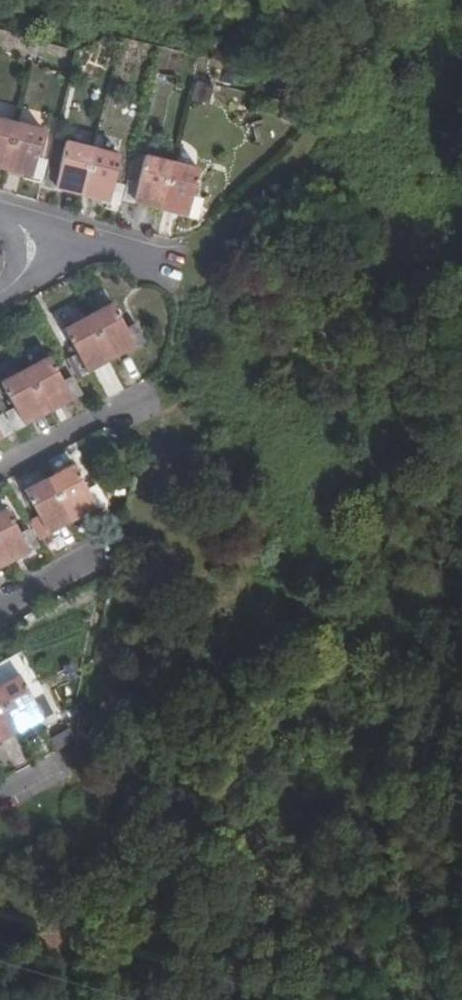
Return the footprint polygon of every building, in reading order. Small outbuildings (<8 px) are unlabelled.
[(40,129),(0,119),(0,166),(36,175),(40,159),(33,157),(40,129)] [(109,184),(117,154),(67,142),(59,172),(54,171),(51,183),(113,198),(117,186),(109,184)] [(189,197),(196,168),(146,156),(138,185),(133,184),(129,197),(192,213),(195,199),(189,197)] [(139,340),(132,327),(125,331),(109,304),(66,327),(80,355),(75,359),(82,372),(139,340)] [(61,384),(47,357),(3,381),(17,407),(10,411),(18,424),(75,394),(67,380),(61,384)] [(86,491),(71,465),(28,489),(42,516),(36,519),(44,533),(102,501),(94,487),(86,491)] [(3,510),(0,512),(0,563),(33,546),(27,533),(19,537),(3,510)] [(17,674),(0,683),(0,736),(46,711),(39,698),(32,701),(17,674)]
